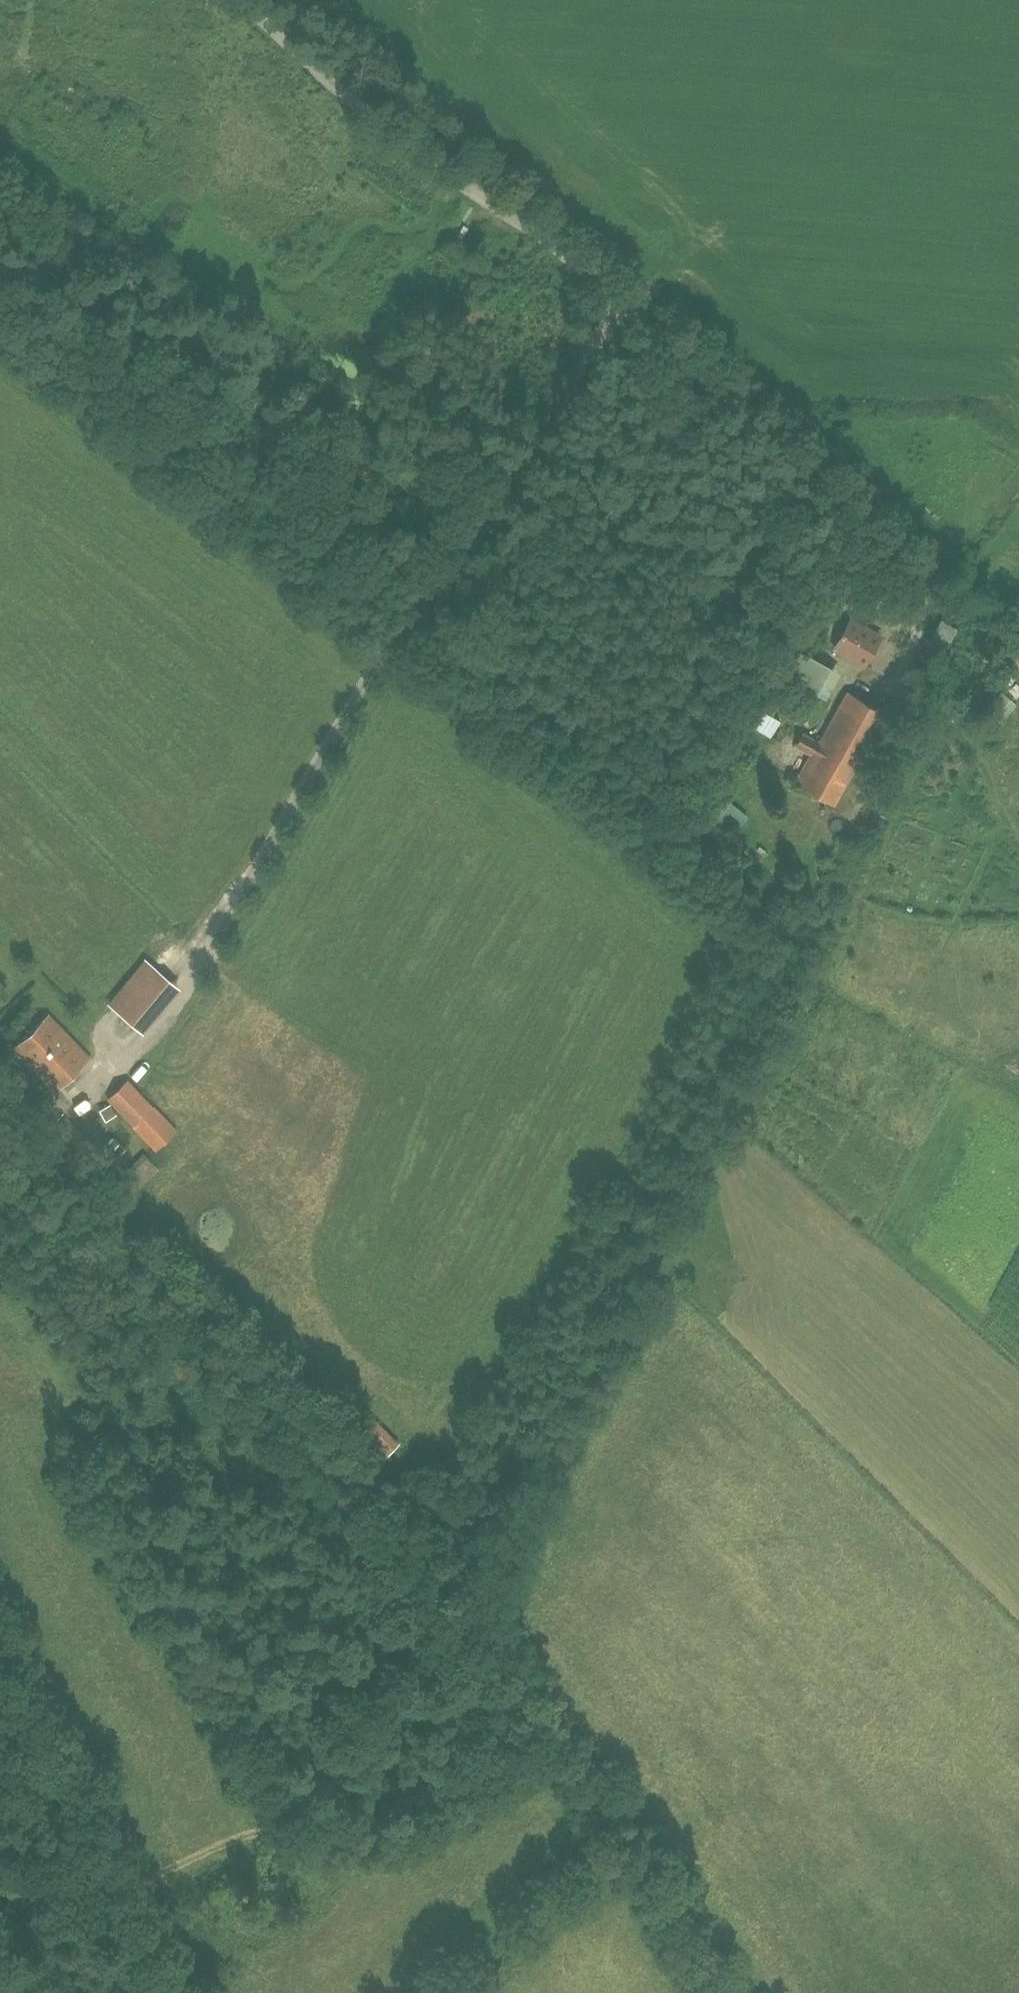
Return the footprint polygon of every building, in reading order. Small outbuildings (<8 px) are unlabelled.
[(851,619),(834,648),(863,665),(880,636),(851,619)] [(942,620),(928,645),(945,654),(959,630),(942,620)] [(786,652),(774,681),(819,698),(831,670),(786,652)] [(994,689),(979,706),(995,721),(1011,705),(994,689)] [(829,762),(847,773),(858,755),(863,758),(886,717),(846,694),(817,744),(815,748),(831,757),(829,762)] [(768,745),(783,724),(764,710),(749,731),(768,745)] [(815,748),(817,744),(801,734),(795,746),(811,755),(795,782),(830,803),(847,773),(829,762),(831,757),(815,748)] [(732,833),(747,815),(728,799),(713,817),(732,833)] [(143,1034),(180,989),(144,959),(107,1004),(143,1034)] [(54,1090),(89,1057),(48,1014),(13,1047),(54,1090)] [(104,1098),(154,1151),(177,1129),(153,1104),(152,1105),(126,1078),(104,1098)] [(140,1152),(115,1177),(130,1192),(155,1168),(140,1152)]
